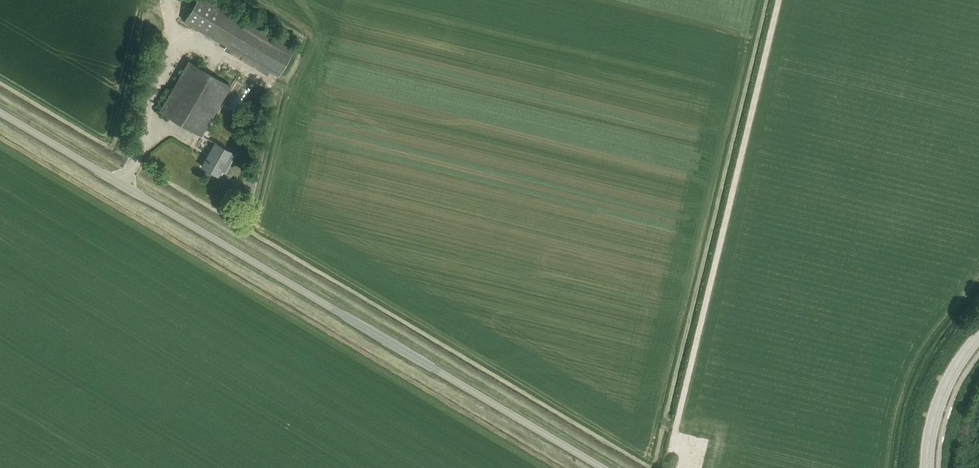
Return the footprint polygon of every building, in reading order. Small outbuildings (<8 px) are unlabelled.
[(227,46),(242,20),(208,0),(197,0),(184,21),(227,46)] [(242,20),(227,46),(279,76),(294,50),(242,20)] [(202,135),(230,86),(189,62),(160,111),(202,135)] [(228,159),(231,152),(215,143),(202,166),(218,176),(222,170),(225,172),(231,161),(228,159)]
